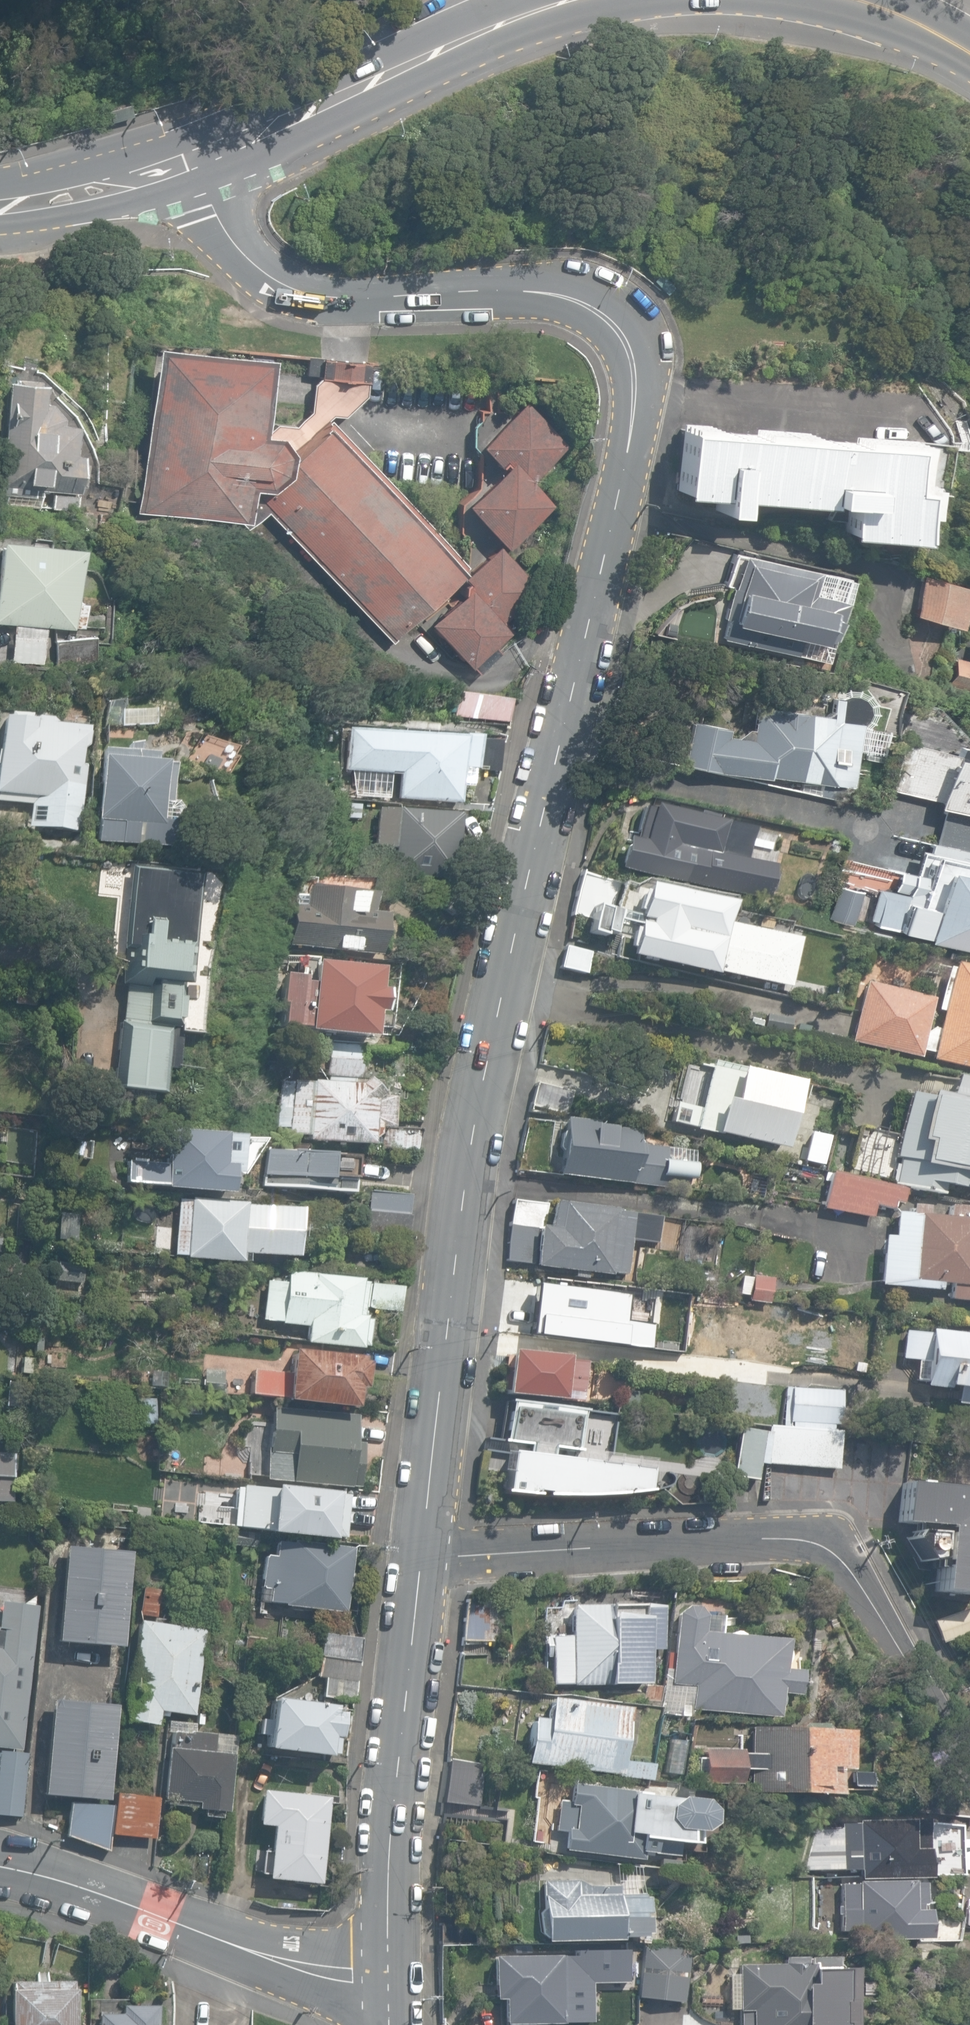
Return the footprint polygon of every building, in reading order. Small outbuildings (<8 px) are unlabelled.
[(108,110),(111,122),(132,116),(129,105),(108,110)] [(652,281),(666,295),(674,287),(660,274),(652,281)] [(475,663),(480,669),(496,654),(493,651),(513,631),(502,621),(536,588),(493,544),(468,567),(327,419),(331,415),(342,416),(360,400),(365,395),(366,382),(367,382),(369,362),(338,359),(304,356),(302,375),(319,376),(311,384),(309,413),(293,426),(274,424),(268,433),(256,432),(263,356),(150,346),(136,512),(248,521),(251,526),(267,512),(391,643),(458,577),(462,582),(462,584),(461,592),(426,622),(470,668),(475,663)] [(77,510),(78,493),(80,493),(80,485),(84,486),(85,463),(83,463),(83,454),(75,454),(77,424),(63,424),(63,417),(51,403),(46,403),(47,385),(39,385),(40,380),(17,379),(17,382),(8,382),(0,482),(0,495),(6,495),(5,505),(40,507),(41,489),(52,490),(51,508),(77,510)] [(462,503),(505,548),(551,504),(528,480),(565,445),(522,400),(476,444),(496,465),(500,461),(503,464),(462,503)] [(841,533),(915,539),(917,512),(923,512),(926,481),(915,481),(918,439),(852,434),(852,440),(808,437),(809,430),(756,426),(755,434),(709,430),(710,423),(680,421),(675,491),(716,494),(715,510),(734,512),(735,496),(843,504),(841,533)] [(58,671),(98,667),(94,636),(92,636),(93,625),(81,624),(83,600),(75,600),(78,545),(0,540),(0,622),(13,623),(10,661),(43,663),(45,636),(67,637),(67,640),(55,641),(58,671)] [(722,639),(825,661),(829,643),(821,641),(822,636),(827,637),(831,619),(835,620),(844,577),(732,553),(725,585),(731,586),(724,619),(726,619),(722,639)] [(908,611),(952,622),(961,585),(917,574),(908,611)] [(969,703),(969,642),(966,661),(954,658),(946,698),(969,703)] [(720,767),(851,786),(860,723),(864,719),(866,711),(864,704),(861,698),(855,695),(846,693),(839,698),(831,697),(829,711),(825,714),(756,705),(752,736),(728,732),(728,728),(691,719),(680,762),(719,770),(720,767)] [(448,716),(508,722),(510,700),(451,694),(448,716)] [(122,712),(122,727),(157,726),(156,710),(122,712)] [(81,833),(87,764),(83,764),(84,749),(88,750),(90,728),(55,725),(56,718),(10,714),(10,718),(4,717),(0,756),(0,800),(29,803),(27,828),(81,833)] [(395,799),(457,804),(459,789),(470,790),(472,771),(499,773),(502,739),(478,737),(349,727),(346,770),(397,774),(395,799)] [(969,850),(969,748),(952,744),(950,751),(899,740),(889,789),(935,799),(934,805),(943,807),(935,843),(969,850)] [(98,842),(185,846),(186,810),(178,801),(173,801),(173,764),(159,763),(159,752),(141,751),(142,743),(126,743),(126,750),(102,749),(98,842)] [(358,819),(360,801),(349,800),(347,818),(358,819)] [(391,873),(453,878),(458,812),(376,806),(373,847),(392,849),(391,873)] [(620,870),(733,895),(736,883),(747,876),(750,861),(746,855),(749,840),(740,826),(713,820),(713,817),(695,813),(694,817),(651,808),(650,811),(642,809),(635,841),(627,839),(620,870)] [(935,843),(928,841),(927,850),(918,848),(912,872),(895,868),(891,888),(904,891),(903,896),(878,890),(870,923),(923,935),(922,938),(969,948),(969,850),(935,843)] [(126,1023),(119,1085),(163,1091),(165,1065),(179,1066),(182,1027),(200,1028),(224,877),(134,866),(134,870),(118,867),(114,893),(127,895),(120,950),(128,951),(119,1022),(126,1023)] [(576,891),(612,897),(616,874),(580,867),(576,891)] [(830,921),(853,926),(861,891),(838,885),(830,921)] [(630,955),(790,986),(799,937),(729,923),(733,904),(645,886),(640,913),(638,913),(630,955)] [(300,947),(379,957),(383,916),(370,914),(373,895),(307,887),(306,896),(295,895),(290,944),(301,945),(300,947)] [(100,920),(108,926),(119,922),(121,910),(112,904),(102,909),(100,920)] [(560,967),(586,973),(591,953),(565,947),(560,967)] [(304,1033),(369,1040),(372,1015),(377,1016),(380,993),(374,992),(376,971),(312,964),(310,980),(280,977),(277,1006),(280,1006),(278,1027),(305,1030),(304,1033)] [(969,1070),(969,968),(952,964),(951,969),(945,968),(936,1010),(940,1011),(936,1029),(931,1028),(930,1031),(926,1030),(932,999),(863,984),(850,1043),(919,1058),(920,1058),(922,1050),(933,1052),(931,1061),(969,1070)] [(357,1080),(360,1048),(326,1045),(326,1049),(311,1048),(309,1070),(324,1071),(324,1077),(326,1078),(325,1082),(292,1080),(292,1082),(280,1082),(277,1127),(289,1127),(289,1135),(307,1136),(307,1141),(368,1145),(369,1145),(369,1140),(376,1136),(377,1129),(380,1129),(379,1149),(416,1152),(418,1130),(389,1128),(391,1098),(378,1097),(381,1095),(365,1078),(358,1084),(352,1084),(352,1080),(357,1080)] [(694,1130),(783,1150),(798,1082),(710,1062),(699,1111),(675,1106),(671,1121),(694,1127),(694,1130)] [(531,1105),(568,1113),(573,1091),(536,1084),(531,1105)] [(906,1189),(942,1196),(944,1186),(969,1191),(969,1102),(907,1090),(899,1136),(859,1129),(852,1169),(894,1177),(892,1186),(906,1189)] [(561,1175),(686,1190),(687,1180),(693,1180),(694,1164),(692,1164),(693,1152),(636,1145),(637,1130),(596,1127),(597,1122),(565,1120),(561,1175)] [(70,1138),(71,1126),(62,1125),(60,1137),(70,1138)] [(165,1189),(230,1194),(232,1175),(239,1175),(242,1135),(170,1129),(167,1163),(128,1160),(127,1183),(165,1186),(165,1189)] [(804,1161),(822,1165),(828,1136),(810,1133),(804,1161)] [(351,1156),(264,1148),(261,1185),(348,1192),(351,1156)] [(903,1204),(906,1189),(892,1186),(831,1175),(825,1210),(872,1219),(875,1206),(893,1209),(894,1202),(903,1204)] [(369,1191),(367,1211),(407,1215),(409,1195),(369,1191)] [(185,1256),(239,1261),(239,1259),(247,1260),(248,1252),(293,1256),(297,1207),(178,1196),(173,1253),(185,1254),(185,1256)] [(574,1277),(586,1278),(587,1273),(611,1275),(611,1273),(627,1275),(631,1241),(657,1244),(660,1217),(553,1204),(551,1229),(544,1228),(547,1203),(513,1200),(506,1260),(537,1264),(536,1266),(574,1271),(574,1277)] [(969,1300),(969,1207),(949,1205),(948,1217),(930,1216),(931,1207),(913,1206),(912,1214),(895,1213),(893,1237),(883,1236),(879,1285),(940,1290),(940,1284),(950,1284),(949,1298),(969,1300)] [(364,1235),(408,1239),(410,1216),(407,1215),(367,1211),(364,1235)] [(76,1246),(79,1215),(57,1213),(55,1244),(76,1246)] [(3,1255),(2,1270),(13,1270),(14,1256),(3,1255)] [(56,1280),(82,1283),(84,1265),(58,1262),(56,1280)] [(303,1342),(366,1349),(369,1318),(362,1317),(363,1307),(366,1308),(368,1285),(358,1284),(358,1279),(284,1271),(283,1282),(266,1280),(262,1319),(305,1324),(303,1342)] [(748,1300),(768,1302),(770,1278),(751,1276),(748,1300)] [(747,1295),(749,1278),(741,1277),(739,1294),(747,1295)] [(373,1309),(400,1312),(403,1287),(372,1284),(369,1306),(373,1309)] [(717,1310),(708,1309),(709,1300),(653,1294),(648,1340),(668,1343),(667,1349),(676,1350),(676,1353),(758,1362),(763,1320),(779,1322),(778,1330),(797,1332),(799,1315),(794,1314),(794,1306),(744,1301),(743,1312),(730,1311),(730,1309),(718,1308),(717,1310)] [(507,1323),(546,1330),(550,1304),(511,1298),(507,1323)] [(969,1390),(969,1334),(929,1331),(929,1333),(904,1331),(901,1358),(919,1360),(917,1385),(969,1390)] [(250,1394),(354,1406),(356,1389),(361,1390),(364,1362),(358,1361),(358,1357),(289,1349),(286,1375),(253,1371),(250,1394)] [(503,1394),(582,1403),(586,1363),(508,1354),(503,1394)] [(118,1375),(140,1377),(141,1365),(120,1362),(118,1375)] [(212,1392),(245,1396),(248,1372),(215,1368),(212,1392)] [(23,1384),(8,1383),(5,1406),(21,1407),(23,1384)] [(789,1422),(838,1426),(841,1391),(792,1387),(789,1422)] [(624,1407),(638,1408),(640,1392),(626,1391),(624,1407)] [(137,1423),(154,1424),(155,1396),(137,1396),(137,1423)] [(583,1410),(508,1402),(503,1441),(528,1444),(527,1453),(511,1452),(504,1492),(594,1495),(647,1489),(651,1467),(552,1456),(553,1447),(578,1450),(583,1410)] [(264,1478),(354,1487),(360,1416),(271,1407),(264,1478)] [(25,1412),(13,1411),(11,1427),(23,1429),(25,1412)] [(765,1463),(837,1469),(841,1432),(769,1426),(765,1463)] [(731,1476),(756,1480),(764,1432),(739,1428),(731,1476)] [(11,1503),(13,1453),(0,1453),(0,1502),(11,1503)] [(682,1495),(685,1477),(676,1476),(674,1494),(682,1495)] [(969,1594),(969,1490),(900,1485),(898,1523),(918,1525),(907,1538),(920,1563),(935,1564),(933,1592),(969,1594)] [(267,1533),(332,1540),(332,1537),(341,1538),(345,1496),(336,1495),(336,1492),(272,1486),(271,1490),(241,1487),(241,1488),(235,1488),(230,1492),(228,1498),(229,1505),(233,1510),(232,1525),(268,1530),(267,1533)] [(268,1603),(343,1614),(346,1590),(355,1591),(358,1573),(349,1572),(352,1548),(277,1538),(274,1556),(264,1555),(260,1585),(270,1587),(268,1603)] [(55,1643),(120,1648),(129,1551),(64,1546),(55,1643)] [(140,1615),(156,1617),(159,1590),(143,1588),(140,1615)] [(463,1641),(509,1641),(507,1598),(467,1598),(463,1641)] [(21,1749),(37,1606),(0,1602),(0,1747),(21,1749)] [(550,1656),(551,1684),(646,1684),(645,1647),(662,1647),(661,1607),(644,1608),(644,1605),(570,1606),(570,1636),(543,1636),(544,1656),(550,1656)] [(939,1642),(969,1630),(969,1605),(931,1620),(939,1642)] [(690,1709),(778,1717),(780,1693),(798,1694),(801,1670),(782,1668),(785,1640),(702,1632),(703,1616),(696,1607),(684,1606),(676,1613),(672,1653),(666,1653),(664,1669),(670,1670),(669,1683),(693,1686),(690,1709)] [(126,1721),(158,1724),(159,1712),(193,1716),(203,1630),(137,1623),(126,1721)] [(317,1657),(358,1661),(361,1638),(320,1633),(317,1657)] [(353,1700),(358,1661),(317,1657),(314,1677),(323,1678),(321,1696),(353,1700)] [(643,1699),(659,1701),(661,1686),(644,1685),(643,1699)] [(263,1747),(328,1753),(328,1751),(334,1752),(335,1735),(338,1735),(340,1710),(334,1710),(334,1704),(269,1698),(267,1718),(258,1717),(257,1731),(264,1732),(263,1747)] [(618,1776),(650,1780),(652,1764),(624,1760),(630,1708),(547,1698),(544,1720),(529,1718),(524,1763),(618,1774),(618,1776)] [(42,1795),(107,1800),(116,1705),(50,1699),(42,1795)] [(747,1791),(835,1796),(837,1769),(850,1770),(852,1730),(803,1727),(803,1729),(750,1726),(749,1752),(703,1749),(701,1782),(748,1785),(747,1791)] [(203,1816),(222,1817),(222,1811),(229,1811),(235,1755),(213,1752),(215,1734),(189,1731),(189,1734),(172,1732),(170,1748),(168,1748),(163,1799),(166,1799),(165,1805),(204,1808),(203,1816)] [(0,1753),(0,1816),(20,1817),(25,1755),(0,1753)] [(441,1803),(474,1809),(482,1765),(448,1759),(441,1803)] [(626,1789),(570,1782),(568,1799),(558,1798),(554,1831),(563,1832),(561,1849),(640,1859),(641,1853),(673,1856),(676,1841),(693,1844),(696,1831),(706,1823),(707,1810),(700,1800),(679,1797),(680,1791),(627,1785),(626,1789)] [(919,1815),(954,1816),(954,1787),(919,1786),(919,1815)] [(266,1878),(319,1884),(328,1797),(260,1790),(256,1824),(271,1826),(266,1878)] [(111,1835),(154,1838),(157,1798),(114,1794),(111,1835)] [(66,1836),(108,1851),(113,1805),(70,1801),(66,1836)] [(858,1869),(859,1878),(931,1875),(928,1820),(841,1823),(843,1870),(858,1869)] [(965,1855),(932,1857),(933,1877),(966,1875),(965,1855)] [(793,1879),(794,1891),(807,1890),(806,1878),(793,1879)] [(539,1934),(544,1941),(618,1940),(618,1936),(642,1936),(641,1934),(646,1933),(646,1916),(642,1916),(642,1914),(646,1913),(646,1896),(642,1896),(642,1894),(618,1894),(617,1885),(587,1885),(577,1880),(542,1881),(542,1909),(539,1911),(539,1934)] [(920,1937),(920,1940),(956,1939),(960,1918),(928,1919),(928,1909),(920,1909),(920,1904),(924,1904),(923,1882),(841,1884),(842,1931),(856,1930),(856,1939),(920,1937)] [(680,2002),(686,1948),(643,1944),(637,1997),(680,2002)] [(592,2022),(591,1983),(627,1982),(627,1949),(574,1950),(574,1955),(492,1956),(493,1999),(503,1999),(503,2024),(592,2022)] [(853,2001),(876,2000),(875,1975),(850,1976),(850,1966),(836,1966),(835,1955),(781,1956),(781,1963),(737,1964),(738,2010),(741,2010),(742,2024),(854,2024),(853,2001)] [(75,1988),(73,1988),(73,1981),(14,1981),(13,1981),(13,1989),(10,1989),(10,2024),(76,2024),(75,1988)] [(155,2005),(119,2005),(119,2014),(96,2014),(96,2024),(155,2024),(155,2005)]
